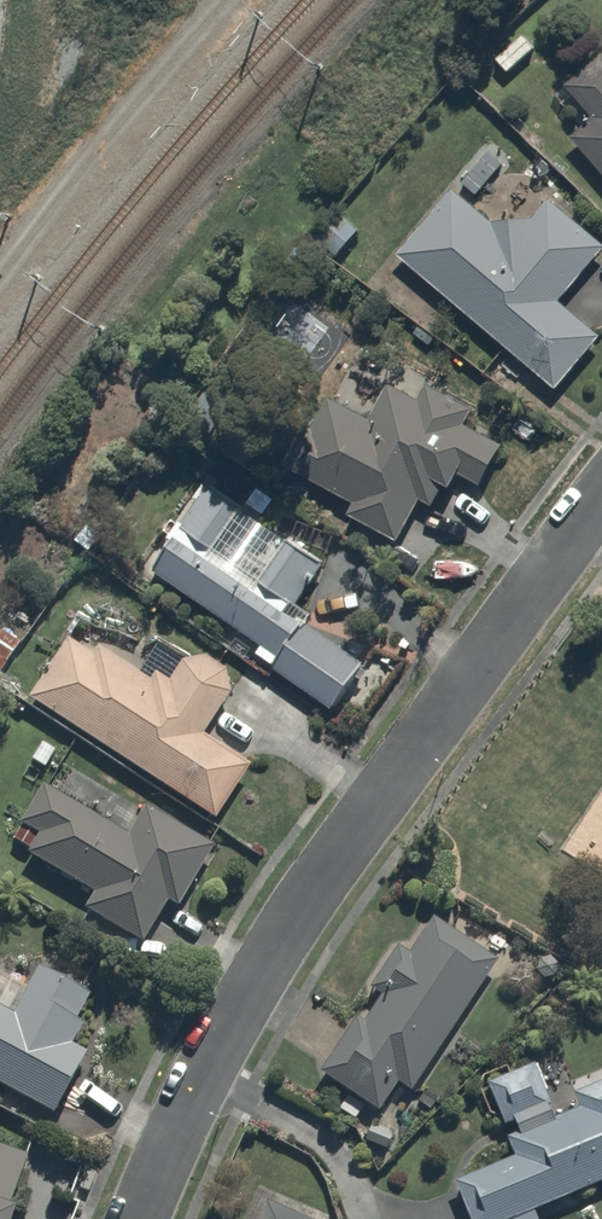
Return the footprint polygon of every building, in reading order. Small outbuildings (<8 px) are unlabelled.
[(534,45),(523,32),(491,57),(502,71),(534,45)] [(598,55),(565,85),(591,114),(567,136),(601,175),(601,60),(598,55)] [(448,191),(395,251),(548,384),(590,336),(549,299),(597,245),(551,205),(533,225),(516,211),(496,234),(448,191)] [(317,397),(281,459),(350,498),(343,512),(391,540),(416,497),(434,507),(454,474),(469,483),(493,441),(474,430),(482,416),(425,384),(416,400),(387,383),(363,424),(317,397)] [(235,501),(201,481),(148,570),(258,636),(248,652),(330,701),(358,655),(281,609),(313,555),(286,539),(261,581),(207,548),(235,501)] [(75,615),(25,699),(225,824),(257,771),(197,735),(235,670),(176,635),(158,664),(75,615)] [(0,626),(0,666),(16,635),(0,626)] [(122,833),(38,784),(5,842),(89,891),(79,909),(135,941),(162,895),(174,902),(208,844),(139,804),(122,833)] [(412,1084),(491,954),(426,914),(401,954),(389,946),(313,1071),(379,1111),(400,1076),(412,1084)] [(23,985),(0,974),(0,1085),(47,1110),(80,1047),(65,1039),(88,991),(32,965),(23,985)] [(571,1094),(575,1102),(552,1111),(533,1064),(482,1084),(498,1125),(510,1120),(514,1131),(500,1137),(511,1164),(452,1188),(465,1218),(534,1218),(529,1207),(601,1178),(601,1082),(571,1094)] [(24,1156),(0,1148),(0,1218),(4,1218),(24,1156)] [(251,1196),(240,1218),(303,1218),(251,1196)]
